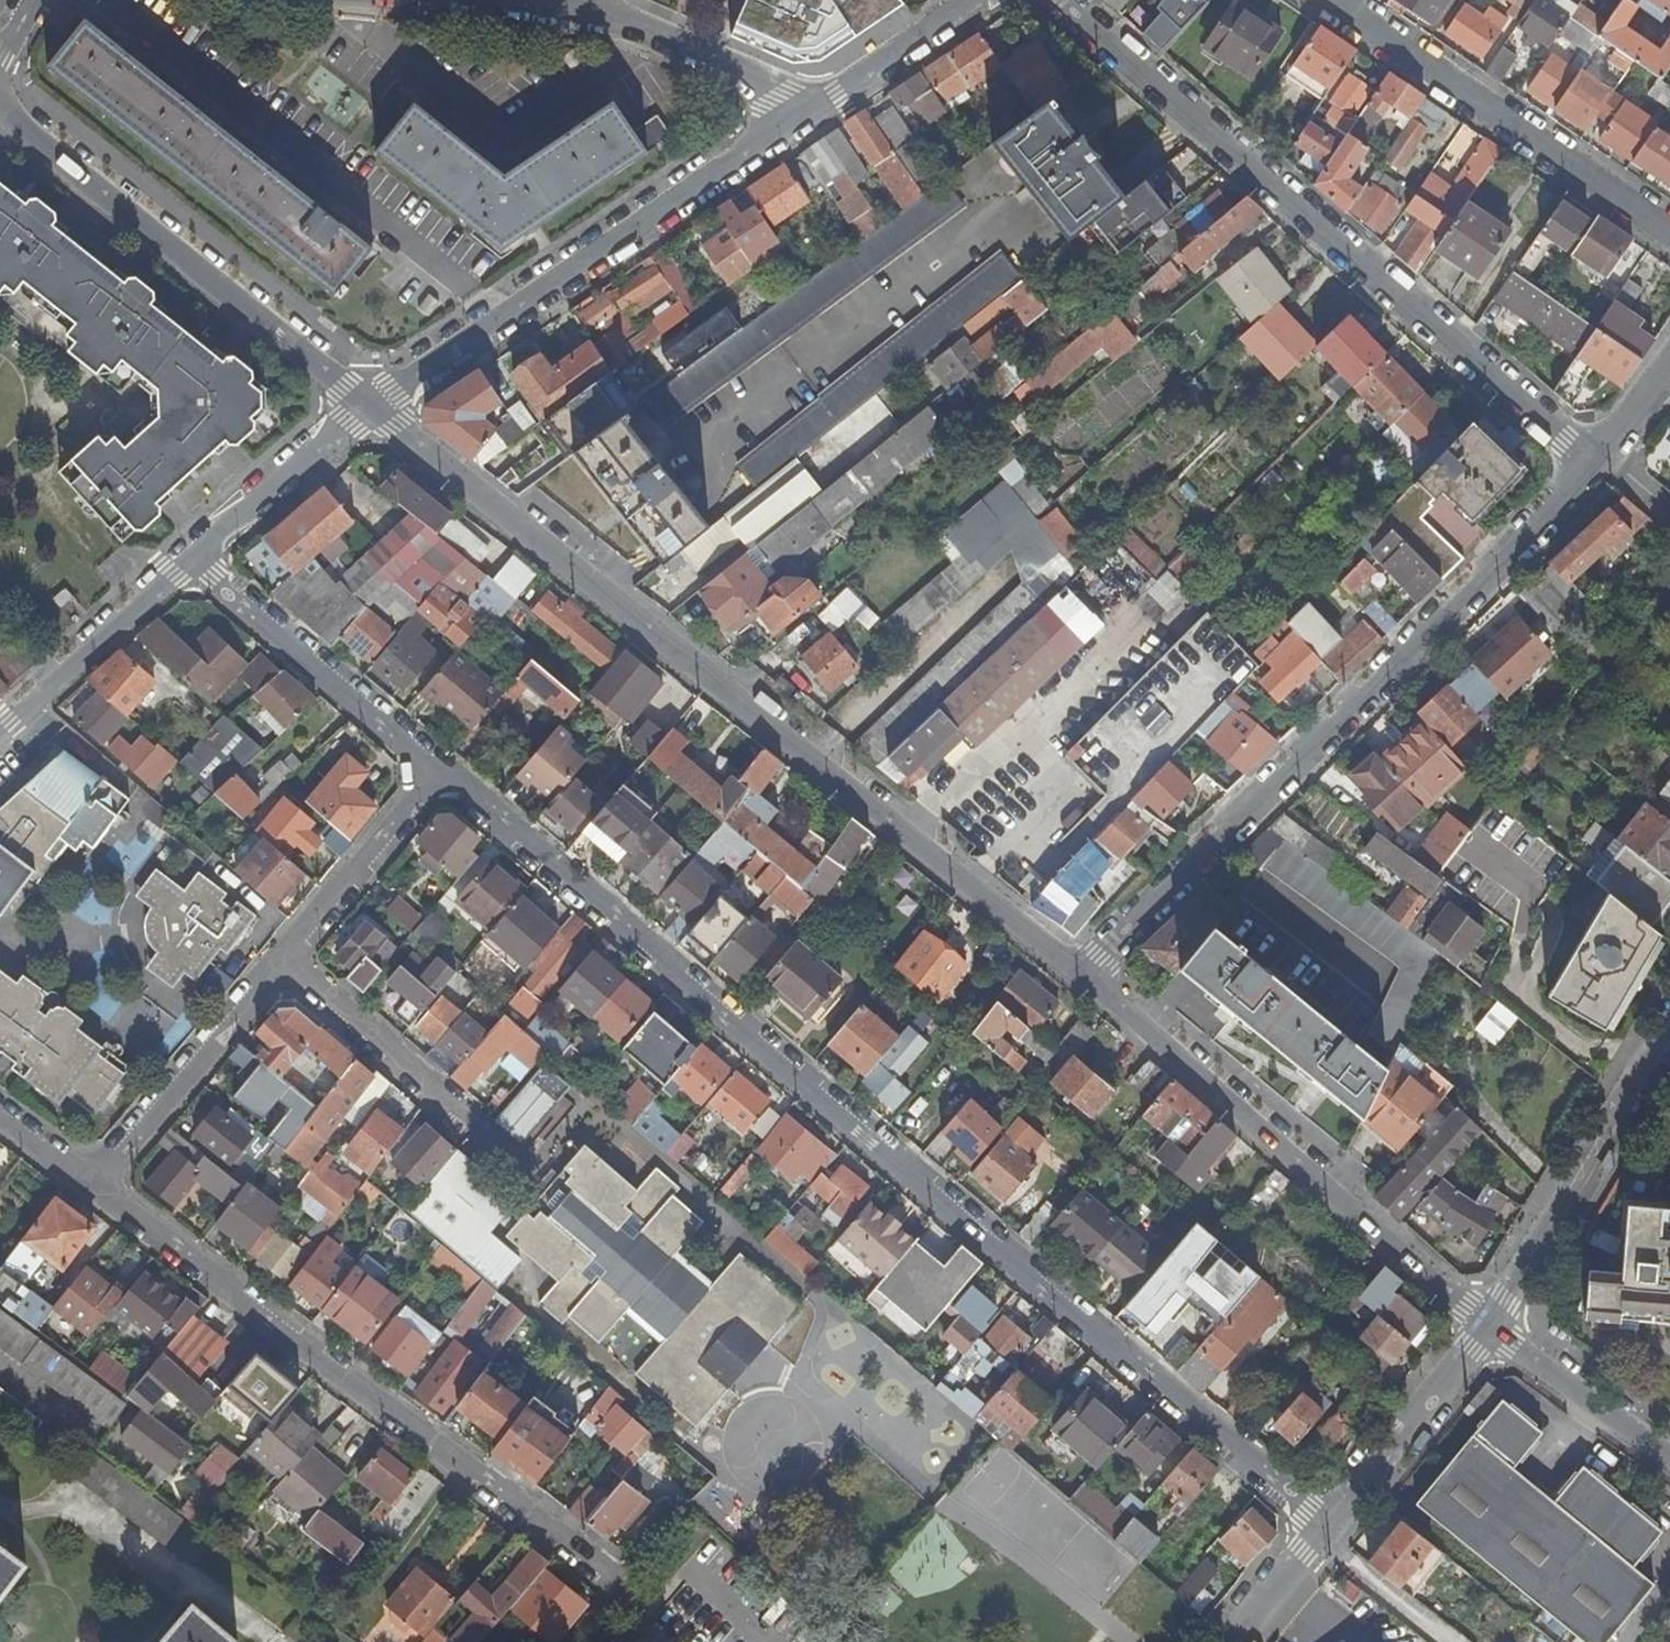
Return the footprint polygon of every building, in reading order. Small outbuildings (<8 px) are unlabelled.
[(730,36),(754,46),(759,33),(762,34),(777,0),(746,0),(730,36)] [(815,19),(803,41),(818,45),(830,45),(853,0),(827,0),(817,20),(815,19)] [(1105,2),(1118,14),(1129,0),(1107,0),(1105,2)] [(1183,0),(1159,0),(1167,6),(1152,24),(1171,38),(1195,8),(1183,0)] [(1385,4),(1399,14),(1405,5),(1431,23),(1448,0),(1388,0),(1385,4)] [(1518,1),(1509,14),(1520,21),(1534,0),(1517,0),(1518,1)] [(1548,47),(1558,33),(1569,18),(1542,0),(1534,0),(1520,21),(1517,25),(1527,31),(1521,40),(1530,46),(1536,38),(1548,47)] [(1569,18),(1579,5),(1582,0),(1542,0),(1569,18)] [(1660,49),(1661,54),(1620,25),(1625,23),(1636,6),(1627,0),(1621,0),(1605,23),(1596,37),(1601,40),(1657,78),(1661,80),(1669,66),(1669,36),(1660,49)] [(1660,21),(1666,12),(1669,14),(1669,0),(1630,0),(1660,21)] [(1280,32),(1234,1),(1204,46),(1249,77),(1280,32)] [(1463,45),(1468,48),(1481,57),(1507,20),(1489,8),(1483,17),(1464,4),(1445,32),(1463,45)] [(1605,23),(1579,5),(1569,18),(1582,27),(1596,37),(1605,23)] [(199,103),(188,94),(183,99),(125,52),(129,47),(118,38),(114,43),(86,20),(86,19),(85,18),(46,66),(48,67),(49,66),(330,290),(329,291),(331,293),(334,291),(339,294),(344,287),(339,283),(370,247),(367,245),(366,246),(338,223),(342,217),(330,209),(326,213),(267,166),(271,161),(259,152),(255,157),(195,109),(199,103)] [(1526,90),(1553,108),(1578,72),(1601,40),(1596,37),(1582,27),(1569,18),(1558,33),(1582,49),(1568,68),(1550,55),(1526,90)] [(1292,65),(1329,89),(1355,51),(1318,26),(1292,65)] [(981,78),(985,75),(1000,65),(978,33),(947,55),(920,74),(941,105),(981,78)] [(1034,42),(1000,65),(1033,114),(1056,97),(1067,88),(1034,42)] [(818,45),(819,67),(833,66),(855,51),(854,43),(830,45),(818,45)] [(854,43),(855,51),(865,44),(865,43),(854,43)] [(819,67),(818,45),(800,47),(792,47),(790,62),(804,68),(819,67)] [(1514,56),(1502,48),(1484,73),(1497,82),(1514,56)] [(1285,75),(1322,99),(1329,89),(1292,65),(1285,75)] [(1269,100),(1285,75),(1278,70),(1262,95),(1269,100)] [(1553,108),(1585,130),(1595,115),(1610,94),(1578,72),(1553,108)] [(924,128),(947,112),(941,105),(920,74),(919,73),(889,94),(900,109),(908,104),(924,128)] [(1387,104),(1410,119),(1424,98),(1387,73),(1347,134),(1360,143),(1387,104)] [(1668,107),(1669,104),(1669,87),(1661,80),(1657,78),(1647,94),(1668,107)] [(1365,97),(1343,82),(1336,94),(1318,121),(1322,123),(1324,120),(1342,131),(1365,97)] [(1598,137),(1631,160),(1654,128),(1656,124),(1610,94),(1595,115),(1608,124),(1598,137)] [(1005,136),(1081,232),(1087,227),(1130,193),(1102,157),(1106,153),(1093,137),(1090,132),(1086,135),(1074,120),(1061,104),(1064,101),(1060,96),(1057,98),(1056,97),(1033,114),(1005,136)] [(1424,98),(1410,119),(1427,131),(1434,135),(1448,115),(1424,98)] [(567,133),(501,176),(442,127),(445,124),(432,114),(429,118),(413,104),(414,104),(411,102),(373,149),(375,151),(376,150),(497,248),(641,154),(642,155),(645,153),(642,149),(665,133),(653,116),(629,131),(610,102),(608,104),(609,105),(578,125),(575,121),(563,128),(567,133)] [(890,108),(872,120),(893,152),(912,139),(890,108)] [(855,137),(859,144),(864,151),(903,210),(924,195),(893,152),(872,120),(865,110),(845,123),(855,137)] [(1082,119),(1074,120),(1086,135),(1090,132),(1082,119)] [(1399,172),(1427,131),(1410,119),(1382,159),(1382,160),(1399,172)] [(308,142),(319,150),(337,129),(326,120),(308,142)] [(1295,144),(1326,165),(1339,145),(1308,124),(1295,144)] [(1654,128),(1631,160),(1669,187),(1669,139),(1654,128)] [(869,177),(837,129),(823,138),(856,186),(869,177)] [(1345,179),(1366,148),(1360,143),(1347,134),(1344,138),(1339,145),(1326,165),(1313,184),(1346,213),(1348,210),(1361,190),(1345,179)] [(999,139),(1076,236),(1081,232),(1005,136),(999,139)] [(859,144),(855,137),(850,141),(855,147),(859,144)] [(825,185),(863,240),(883,225),(856,186),(823,138),(811,146),(833,179),(825,185)] [(1419,219),(1395,256),(1416,274),(1434,249),(1466,201),(1500,151),(1485,140),(1465,170),(1466,171),(1452,193),(1427,176),(1405,209),(1419,219)] [(929,171),(909,143),(896,153),(916,180),(929,171)] [(859,144),(855,147),(859,153),(864,151),(859,144)] [(825,185),(833,179),(811,146),(802,152),(825,185)] [(771,227),(810,200),(785,164),(746,190),(758,208),(771,227)] [(1109,226),(1126,246),(1185,199),(1161,168),(1130,193),(1087,227),(1095,237),(1109,226)] [(1401,191),(1374,172),(1361,190),(1348,210),(1379,233),(1399,204),(1395,201),(1401,191)] [(74,461),(87,475),(75,486),(114,530),(126,519),(138,532),(146,531),(163,516),(163,507),(160,503),(170,494),(177,489),(212,457),(218,452),(229,443),(232,447),(240,447),(257,431),(258,423),(255,418),(265,409),(265,393),(254,385),(257,380),(256,372),(238,358),(229,359),(227,362),(215,353),(167,315),(155,305),(158,302),(157,292),(139,278),(131,279),(128,283),(117,274),(68,234),(57,226),(60,222),(59,213),(41,198),(33,200),(30,204),(18,195),(0,180),(0,295),(2,296),(9,288),(18,295),(27,283),(79,324),(69,335),(78,343),(71,352),(100,376),(107,367),(116,374),(126,362),(160,390),(161,418),(128,448),(118,437),(110,445),(102,436),(74,461)] [(961,205),(943,181),(924,195),(903,210),(883,225),(863,240),(846,253),(750,323),(738,332),(675,379),(644,402),(663,427),(961,205)] [(30,204),(33,200),(21,191),(18,195),(30,204)] [(1255,216),(1261,211),(1245,197),(1025,379),(1029,384),(1015,395),(1038,422),(1062,402),(1050,388),(1101,344),(1114,360),(1138,341),(1124,324),(1155,297),(1172,285),(1170,283),(1180,275),(1174,267),(1183,259),(1192,269),(1240,229),(1245,235),(1260,222),(1255,216)] [(1510,231),(1466,201),(1434,249),(1478,279),(1510,231)] [(763,249),(779,238),(771,227),(758,208),(740,220),(728,202),(714,212),(726,229),(727,228),(754,268),(769,258),(763,249)] [(1587,220),(1560,202),(1512,272),(1519,277),(1523,271),(1524,273),(1543,246),(1547,249),(1552,241),(1566,251),(1587,220)] [(1607,277),(1631,241),(1596,217),(1571,253),(1607,277)] [(57,226),(68,234),(71,231),(60,222),(57,226)] [(728,286),(753,269),(726,229),(701,246),(728,286)] [(701,305),(661,248),(650,256),(657,266),(664,277),(689,313),(701,305)] [(1215,278),(1253,323),(1274,305),(1288,292),(1252,248),(1215,278)] [(738,469),(757,491),(812,447),(907,372),(965,326),(1023,279),(1003,254),(820,399),(822,400),(738,469)] [(649,272),(657,266),(650,256),(650,257),(642,262),(649,272)] [(637,314),(672,291),(664,277),(657,266),(649,272),(637,280),(646,293),(630,304),(637,314)] [(128,283),(131,279),(120,270),(117,274),(128,283)] [(1494,298),(1577,355),(1595,328),(1581,319),(1543,293),(1519,277),(1512,272),(1494,298)] [(1009,321),(1019,332),(1047,310),(1023,279),(965,326),(973,336),(1011,306),(1017,314),(1009,321)] [(646,293),(637,280),(621,290),(630,304),(646,293)] [(1621,320),(1629,308),(1642,290),(1627,280),(1614,300),(1595,328),(1640,359),(1652,342),(1636,330),(1621,320)] [(62,345),(69,335),(79,324),(27,283),(18,295),(10,303),(16,308),(11,313),(51,346),(56,340),(62,345)] [(10,303),(18,295),(9,288),(2,296),(10,303)] [(621,290),(612,296),(621,310),(630,304),(621,290)] [(1600,290),(1581,319),(1595,328),(1614,300),(1600,290)] [(624,322),(627,319),(621,310),(612,296),(580,317),(614,368),(688,316),(680,304),(645,328),(647,331),(625,347),(621,341),(632,334),(624,322)] [(155,305),(167,315),(170,311),(158,302),(155,305)] [(1315,347),(1274,305),(1253,323),(1239,335),(1281,379),(1314,348),(1315,347)] [(725,314),(738,332),(750,323),(737,306),(725,314)] [(1644,318),(1629,308),(1621,320),(1636,330),(1644,318)] [(738,332),(725,314),(722,310),(658,356),(675,379),(738,332)] [(1385,355),(1347,316),(1315,347),(1314,348),(1353,387),(1385,355)] [(636,332),(627,319),(624,322),(632,334),(636,332)] [(936,375),(948,390),(1013,337),(1003,325),(978,344),(970,347),(963,339),(950,350),(949,348),(933,361),(941,370),(936,375)] [(1027,371),(1066,340),(1055,327),(1016,358),(1027,371)] [(1621,388),(1640,359),(1595,328),(1577,355),(1621,388)] [(62,345),(71,352),(78,343),(69,335),(62,345)] [(514,375),(545,420),(612,372),(589,338),(547,367),(540,357),(514,375)] [(219,350),(215,353),(227,362),(229,359),(219,350)] [(1423,394),(1385,355),(1353,387),(1392,425),(1396,421),(1423,394)] [(110,429),(118,437),(128,448),(161,418),(160,390),(126,362),(116,374),(109,383),(125,396),(120,401),(121,409),(126,414),(110,429)] [(100,376),(109,383),(116,374),(107,367),(100,376)] [(484,414),(502,401),(481,370),(428,406),(426,424),(480,467),(524,435),(513,419),(495,431),(482,421),(484,414)] [(255,418),(258,423),(269,413),(269,389),(257,380),(254,385),(265,393),(265,409),(255,418)] [(1451,422),(1423,394),(1396,421),(1424,449),(1451,422)] [(519,402),(507,410),(513,419),(524,435),(536,427),(519,402)] [(761,550),(776,570),(948,431),(928,406),(837,479),(763,538),(751,547),(756,554),(761,550)] [(573,454),(663,565),(709,529),(625,425),(628,423),(626,420),(629,419),(626,415),(573,454)] [(1520,468),(1471,422),(1378,519),(1390,530),(1417,554),(1426,564),(1442,580),(1463,559),(1421,519),(1433,506),(1430,504),(1442,491),(1472,519),(1520,468)] [(110,429),(102,436),(110,445),(118,437),(110,429)] [(229,443),(218,452),(221,456),(232,447),(229,443)] [(746,516),(763,538),(837,479),(812,447),(757,491),(738,506),(746,516)] [(212,457),(177,489),(180,493),(186,493),(215,466),(215,460),(212,457)] [(87,475),(74,461),(62,472),(75,486),(87,475)] [(1041,466),(1011,489),(1034,518),(1063,492),(1041,466)] [(450,515),(395,471),(381,489),(411,514),(435,533),(449,516),(450,515)] [(1032,574),(1021,585),(949,654),(853,748),(876,767),(1027,621),(1077,572),(1038,524),(1034,518),(1011,489),(1004,482),(933,543),(951,563),(970,585),(1010,550),(1011,549),(1032,574)] [(247,552),(276,587),(277,588),(320,551),(331,564),(350,548),(344,540),(339,534),(346,528),(351,534),(362,525),(355,517),(352,519),(325,488),(247,552)] [(1038,524),(1055,510),(1068,499),(1063,492),(1034,518),(1038,524)] [(160,503),(163,507),(174,498),(170,494),(160,503)] [(1649,519),(1623,497),(1518,594),(1556,635),(1588,605),(1567,583),(1603,549),(1611,558),(1617,553),(1615,550),(1649,519)] [(746,516),(738,506),(709,529),(663,565),(672,576),(688,563),(697,575),(740,539),(730,528),(746,516)] [(1084,546),(1055,510),(1038,524),(1077,572),(1104,546),(1095,536),(1084,546)] [(462,601),(485,574),(474,565),(435,533),(411,514),(386,537),(393,545),(396,546),(440,583),(462,601)] [(449,516),(435,533),(474,565),(488,548),(449,516)] [(126,543),(138,532),(126,519),(114,530),(126,543)] [(1408,592),(1419,602),(1442,580),(1426,564),(1417,554),(1390,530),(1368,553),(1402,586),(1398,590),(1404,596),(1408,592)] [(1132,533),(1120,544),(1156,581),(1167,570),(1132,533)] [(386,537),(349,571),(340,580),(365,607),(395,631),(397,633),(398,633),(419,608),(440,583),(396,546),(393,545),(386,537)] [(756,554),(751,547),(742,554),(764,580),(776,570),(761,550),(756,554)] [(276,587),(270,594),(331,646),(340,636),(365,607),(340,580),(349,571),(340,561),(352,550),(350,548),(331,564),(320,551),(277,588),(276,587)] [(1010,550),(1021,585),(1032,574),(1011,549),(1010,550)] [(764,580),(742,554),(697,591),(730,632),(747,618),(758,609),(778,633),(818,601),(802,581),(783,580),(771,590),(764,580)] [(532,575),(510,557),(492,580),(514,598),(532,575)] [(1372,570),(1361,560),(1338,584),(1348,595),(1372,570)] [(901,643),(970,585),(951,563),(882,622),(901,643)] [(419,608),(462,644),(484,619),(462,601),(440,583),(419,608)] [(835,632),(863,602),(845,585),(817,615),(835,632)] [(75,598),(68,589),(56,600),(63,609),(75,598)] [(551,596),(535,615),(605,672),(620,653),(579,620),(584,613),(569,601),(564,607),(551,596)] [(369,661),(395,631),(365,607),(340,636),(369,661)] [(1378,608),(1369,617),(1385,634),(1394,626),(1378,608)] [(747,618),(767,642),(778,633),(758,609),(747,618)] [(1189,740),(1196,732),(1225,703),(1229,698),(1245,682),(1245,681),(1249,678),(1261,665),(1215,622),(1207,613),(1062,758),(1119,813),(1131,801),(1177,753),(1189,740)] [(1517,619),(1472,665),(1501,696),(1548,650),(1517,619)] [(187,648),(156,621),(137,638),(210,702),(243,663),(208,630),(187,648)] [(876,767),(898,785),(912,770),(920,778),(942,756),(953,767),(971,750),(955,735),(959,731),(975,746),(1065,659),(1027,621),(876,767)] [(1327,669),(1339,681),(1382,641),(1370,629),(1327,669)] [(1307,672),(1327,693),(1339,681),(1327,669),(1319,660),(1293,632),(1274,652),(1283,662),(1260,683),(1276,701),(1307,672)] [(409,642),(398,633),(397,633),(372,663),(400,687),(426,656),(425,655),(429,648),(414,636),(409,642)] [(23,676),(41,661),(19,635),(0,651),(0,696),(23,676)] [(857,668),(830,635),(804,658),(831,690),(857,668)] [(438,700),(471,730),(502,693),(455,651),(420,692),(434,705),(438,700)] [(624,651),(606,673),(639,699),(645,704),(663,681),(624,651)] [(155,682),(121,652),(87,681),(99,692),(125,715),(155,682)] [(240,679),(255,695),(279,674),(262,658),(240,679)] [(547,702),(554,708),(565,717),(580,700),(531,659),(502,693),(471,730),(463,739),(472,747),(526,684),(547,702)] [(1655,672),(1669,684),(1669,668),(1663,663),(1655,672)] [(275,728),(281,734),(316,701),(282,671),(279,674),(255,695),(266,705),(262,709),(267,714),(264,716),(271,725),(274,723),(278,726),(275,728)] [(623,717),(639,699),(606,673),(605,672),(581,701),(587,706),(596,695),(623,717)] [(1461,673),(1417,716),(1427,726),(1448,748),(1492,706),(1461,673)] [(1229,698),(1258,722),(1272,704),(1245,682),(1229,698)] [(806,701),(795,691),(791,697),(802,706),(806,701)] [(127,719),(99,692),(74,717),(102,744),(127,719)] [(1258,722),(1229,698),(1225,703),(1236,711),(1263,734),(1267,729),(1258,722)] [(550,712),(554,708),(547,702),(543,706),(550,712)] [(1236,711),(1225,703),(1196,732),(1245,773),(1275,744),(1263,734),(1236,711)] [(226,716),(180,764),(200,781),(212,793),(215,795),(235,776),(264,749),(226,716)] [(655,726),(637,748),(647,757),(648,758),(666,735),(655,726)] [(1415,815),(1465,766),(1448,748),(1427,726),(1420,733),(1433,747),(1393,798),(1415,815)] [(534,785),(552,801),(572,778),(585,762),(565,744),(571,738),(559,727),(516,777),(530,789),(534,785)] [(688,740),(672,728),(666,735),(648,758),(649,758),(681,785),(723,821),(747,786),(739,779),(738,781),(732,776),(721,790),(677,753),(688,740)] [(353,743),(343,729),(318,751),(330,762),(353,743)] [(1377,753),(1359,770),(1393,798),(1433,747),(1420,733),(1402,750),(1400,748),(1385,761),(1377,753)] [(113,754),(153,788),(169,770),(152,756),(158,748),(144,737),(133,749),(124,741),(113,754)] [(1189,740),(1177,753),(1204,774),(1214,762),(1189,740)] [(1543,752),(1534,745),(1519,765),(1526,770),(1529,772),(1543,752)] [(781,762),(763,747),(739,779),(747,786),(723,821),(744,839),(757,850),(772,863),(785,874),(802,888),(831,844),(809,829),(796,849),(776,834),(788,818),(757,794),(781,762)] [(6,910),(13,916),(56,860),(47,854),(61,837),(69,843),(76,834),(84,840),(94,848),(131,799),(66,750),(0,809),(0,918),(6,910)] [(1164,818),(1204,774),(1177,753),(1131,801),(1142,808),(1148,803),(1164,818)] [(346,757),(335,770),(354,787),(366,773),(346,757)] [(655,792),(666,802),(681,785),(649,758),(648,758),(647,757),(628,779),(636,787),(629,797),(628,796),(591,841),(605,853),(655,792)] [(244,786),(235,776),(215,795),(244,821),(293,775),(280,762),(262,778),(271,787),(256,800),(248,791),(252,787),(248,782),(244,786)] [(1519,765),(1514,771),(1528,783),(1533,776),(1529,772),(1526,770),(1519,765)] [(335,770),(307,803),(348,840),(376,807),(353,789),(354,787),(335,770)] [(912,770),(898,785),(906,792),(920,778),(912,770)] [(1399,830),(1415,815),(1393,798),(1359,770),(1350,779),(1371,801),(1367,805),(1378,816),(1382,812),(1399,830)] [(599,800),(572,778),(552,801),(541,813),(555,825),(559,821),(572,832),(599,800)] [(201,802),(212,793),(200,781),(190,791),(201,802)] [(277,837),(270,844),(284,856),(297,841),(306,849),(314,840),(304,832),(313,822),(286,799),(264,825),(277,837)] [(1147,826),(1153,831),(1172,845),(1182,836),(1142,808),(1131,801),(1119,813),(1119,814),(1084,850),(1105,868),(1096,878),(1091,885),(1094,891),(1103,903),(1085,923),(1094,922),(1145,873),(1128,860),(1122,855),(1131,844),(1135,847),(1139,843),(1136,839),(1147,826)] [(1669,874),(1669,821),(1665,817),(1648,804),(1620,842),(1667,879),(1669,874)] [(1299,824),(1284,812),(1267,828),(1284,841),(1299,824)] [(1447,813),(1434,830),(1457,848),(1471,830),(1447,813)] [(819,902),(824,895),(868,831),(851,817),(831,844),(802,888),(813,898),(819,902)] [(445,866),(459,878),(477,858),(468,850),(478,839),(455,819),(438,820),(418,843),(427,850),(420,859),(437,875),(445,866)] [(688,854),(650,821),(619,858),(656,889),(688,854)] [(744,839),(723,821),(661,896),(678,911),(681,907),(694,918),(713,895),(702,885),(706,880),(702,876),(733,840),(739,846),(744,839)] [(1651,927),(1669,903),(1669,881),(1667,879),(1620,842),(1596,824),(1583,840),(1604,856),(1587,877),(1608,894),(1651,927)] [(1122,855),(1128,860),(1153,831),(1147,826),(1136,839),(1139,843),(1135,847),(1131,844),(1122,855)] [(1239,856),(1259,872),(1264,866),(1284,841),(1267,828),(1239,856)] [(254,830),(227,862),(277,907),(306,875),(284,856),(270,844),(254,830)] [(1434,830),(1413,859),(1433,874),(1457,848),(1434,830)] [(77,849),(84,840),(76,834),(69,843),(77,849)] [(1370,1037),(1393,1055),(1440,957),(1407,931),(1361,897),(1331,875),(1284,841),(1264,866),(1390,959),(1402,969),(1370,1037)] [(1366,890),(1361,897),(1407,931),(1414,922),(1442,881),(1433,874),(1413,859),(1394,845),(1389,852),(1395,856),(1388,865),(1417,885),(1407,900),(1399,895),(1391,908),(1366,890)] [(1060,899),(1071,888),(1091,867),(1096,878),(1105,868),(1084,850),(1031,903),(1058,925),(1073,910),(1064,902),(1060,899)] [(455,900),(490,931),(515,903),(526,890),(490,859),(455,900)] [(758,879),(772,891),(778,884),(785,874),(772,863),(758,879)] [(1005,868),(998,878),(1020,895),(1031,880),(1013,867),(1005,868)] [(162,967),(156,974),(174,988),(185,973),(196,981),(221,949),(228,954),(257,916),(238,901),(232,908),(223,901),(228,894),(200,872),(186,891),(157,869),(144,887),(151,892),(144,901),(152,907),(149,912),(147,917),(146,921),(146,931),(147,935),(149,940),(152,944),(156,950),(159,951),(152,960),(162,967)] [(771,893),(797,917),(813,898),(802,888),(785,874),(778,884),(772,891),(771,893)] [(1440,957),(1453,968),(1457,963),(1466,950),(1482,930),(1456,910),(1465,897),(1442,881),(1414,922),(1407,931),(1440,957)] [(137,896),(144,901),(151,892),(144,887),(137,896)] [(1060,899),(1064,902),(1074,892),(1071,888),(1060,899)] [(1094,891),(1061,927),(1074,937),(1085,923),(1103,903),(1094,891)] [(749,919),(720,894),(701,917),(694,925),(687,933),(715,958),(749,919)] [(1605,1030),(1660,935),(1651,927),(1608,894),(1548,997),(1605,1030)] [(850,916),(824,895),(819,902),(845,925),(850,916)] [(397,897),(385,910),(403,926),(412,933),(422,920),(397,897)] [(1145,948),(1178,973),(1180,970),(1203,942),(1213,929),(1218,923),(1192,902),(1145,948)] [(540,926),(515,903),(490,931),(488,934),(527,968),(558,932),(559,931),(545,919),(540,926)] [(447,919),(434,907),(422,920),(412,933),(412,934),(432,950),(444,936),(437,930),(447,919)] [(570,941),(585,923),(574,913),(559,931),(558,932),(566,938),(524,987),(520,984),(517,988),(521,992),(512,1002),(528,1017),(541,1001),(537,997),(558,974),(562,977),(566,972),(562,969),(579,949),(570,941)] [(682,914),(665,932),(678,944),(687,933),(694,925),(682,914)] [(776,938),(750,917),(749,919),(715,958),(741,980),(776,938)] [(347,979),(364,993),(377,978),(383,970),(398,951),(365,923),(337,958),(353,972),(347,979)] [(923,930),(894,968),(931,999),(935,1002),(965,964),(948,950),(951,946),(930,928),(926,933),(923,930)] [(1180,970),(1362,1120),(1386,1071),(1243,954),(1246,950),(1240,945),(1237,948),(1213,929),(1203,942),(1180,970)] [(842,981),(795,941),(763,978),(810,1019),(842,981)] [(622,975),(593,949),(558,990),(564,995),(573,985),(596,1005),(622,975)] [(1457,963),(1453,968),(1478,988),(1488,966),(1466,950),(1457,963)] [(391,1014),(409,1029),(456,971),(439,956),(430,967),(412,953),(389,981),(406,996),(391,1014)] [(162,967),(152,960),(147,967),(156,974),(162,967)] [(220,995),(231,978),(214,967),(203,984),(220,995)] [(68,1095),(94,1115),(130,1068),(78,1028),(84,1021),(24,975),(18,983),(0,969),(0,1052),(2,1051),(4,1050),(4,1047),(20,1059),(17,1062),(16,1067),(18,1072),(20,1074),(53,1099),(60,1089),(68,1095)] [(387,973),(383,970),(377,978),(380,980),(387,973)] [(1058,1003),(1018,970),(998,995),(1037,1028),(1058,1003)] [(592,1019),(619,1041),(645,1011),(652,1003),(626,980),(592,1019)] [(666,1029),(684,1008),(663,990),(652,1003),(645,1011),(650,1016),(653,1018),(666,1029)] [(477,995),(461,1014),(467,1019),(484,1000),(477,995)] [(509,1004),(502,997),(495,1005),(502,1011),(509,1004)] [(418,1025),(437,1042),(460,1013),(441,998),(418,1025)] [(1019,1036),(1027,1026),(996,1000),(970,1031),(1016,1070),(1025,1060),(998,1036),(1006,1025),(1019,1036)] [(1492,1043),(1513,1015),(1496,1002),(1474,1029),(1492,1043)] [(899,1037),(860,1006),(828,1043),(866,1075),(899,1037)] [(330,1071),(305,1098),(318,1109),(355,1060),(296,1010),(279,1010),(258,1034),(270,1045),(257,1059),(280,1078),(305,1048),(330,1071)] [(467,1019),(461,1014),(460,1013),(437,1042),(438,1042),(459,1060),(483,1032),(467,1019)] [(505,1014),(450,1076),(465,1089),(481,1069),(484,1071),(506,1046),(532,1068),(548,1050),(524,1030),(505,1014)] [(653,1018),(650,1016),(622,1049),(664,1085),(677,1069),(695,1048),(676,1032),(673,1035),(666,1029),(653,1018)] [(568,1047),(534,1018),(524,1030),(548,1050),(558,1059),(568,1047)] [(1079,1021),(1055,1050),(1068,1061),(1073,1055),(1092,1032),(1079,1021)] [(584,1055),(570,1044),(568,1047),(558,1059),(571,1071),(584,1055)] [(292,1116),(305,1098),(280,1078),(257,1059),(241,1045),(230,1058),(243,1069),(239,1074),(241,1081),(245,1085),(234,1099),(261,1121),(265,1123),(280,1103),(290,1110),(288,1112),(292,1116)] [(681,1071),(677,1069),(664,1085),(651,1101),(659,1108),(680,1085),(700,1102),(728,1068),(702,1047),(681,1071)] [(305,1048),(280,1078),(305,1098),(330,1071),(305,1048)] [(1112,1088),(1073,1055),(1068,1061),(1051,1082),(1089,1115),(1112,1088)] [(321,1146),(326,1140),(344,1116),(359,1128),(393,1085),(377,1072),(374,1077),(355,1060),(318,1109),(305,1125),(285,1152),(310,1172),(320,1180),(332,1164),(334,1160),(325,1153),(316,1163),(311,1159),(321,1146)] [(544,1062),(492,1118),(517,1141),(569,1085),(544,1062)] [(910,1091),(879,1063),(863,1080),(894,1108),(910,1091)] [(1362,1120),(1398,1150),(1414,1131),(1432,1109),(1437,1103),(1389,1064),(1386,1071),(1362,1120)] [(769,1100),(734,1072),(708,1102),(707,1102),(742,1131),(769,1100)] [(1205,1169),(1235,1132),(1172,1078),(1141,1115),(1162,1133),(1158,1140),(1164,1145),(1155,1155),(1196,1189),(1210,1173),(1205,1169)] [(60,1104),(68,1095),(60,1089),(53,1099),(60,1104)] [(637,1089),(632,1095),(638,1099),(643,1094),(637,1089)] [(638,1099),(632,1095),(620,1109),(619,1110),(632,1123),(645,1107),(651,1101),(643,1094),(638,1099)] [(292,1116),(305,1125),(318,1109),(305,1098),(292,1116)] [(954,1150),(970,1164),(1002,1126),(968,1098),(940,1130),(958,1145),(954,1150)] [(414,1121),(422,1110),(409,1099),(391,1123),(404,1133),(414,1121)] [(666,1126),(645,1107),(632,1123),(665,1152),(677,1138),(665,1128),(666,1126)] [(1438,1174),(1479,1129),(1457,1108),(1445,1120),(1432,1109),(1414,1131),(1425,1142),(1374,1198),(1398,1219),(1416,1199),(1419,1201),(1417,1204),(1440,1224),(1475,1246),(1505,1195),(1485,1183),(1474,1201),(1460,1193),(1438,1174)] [(754,1130),(764,1138),(781,1118),(771,1110),(754,1130)] [(239,1166),(230,1178),(243,1188),(252,1177),(258,1169),(266,1158),(276,1145),(269,1139),(243,1118),(235,1127),(215,1111),(195,1136),(231,1165),(234,1162),(239,1166)] [(305,1125),(292,1116),(288,1112),(287,1113),(269,1139),(276,1145),(285,1152),(305,1125)] [(404,1133),(391,1123),(380,1113),(351,1150),(376,1170),(387,1155),(404,1133)] [(801,1171),(814,1182),(822,1173),(835,1157),(787,1116),(759,1148),(794,1179),(801,1171)] [(1013,1143),(1027,1126),(1019,1118),(972,1172),(1004,1199),(1035,1162),(1024,1152),(1013,1143)] [(394,1161),(423,1129),(414,1121),(404,1133),(387,1155),(394,1161)] [(423,1129),(394,1161),(393,1162),(423,1189),(457,1152),(426,1125),(423,1129)] [(1013,1143),(1024,1152),(1038,1134),(1027,1126),(1013,1143)] [(195,1179),(229,1206),(243,1188),(230,1178),(170,1130),(158,1143),(174,1155),(149,1187),(173,1206),(195,1179)] [(694,1140),(683,1131),(677,1138),(665,1152),(676,1162),(694,1140)] [(330,1143),(326,1140),(321,1146),(325,1149),(330,1143)] [(744,1322),(766,1342),(799,1305),(738,1251),(712,1281),(677,1249),(702,1220),(672,1193),(678,1186),(655,1166),(636,1187),(584,1142),(557,1173),(573,1186),(567,1193),(559,1186),(546,1202),(553,1208),(548,1214),(533,1201),(525,1211),(507,1231),(505,1232),(557,1279),(538,1301),(561,1321),(567,1313),(597,1339),(624,1309),(660,1341),(634,1371),(694,1424),(728,1386),(706,1366),(711,1359),(719,1366),(745,1336),(738,1329),(744,1322)] [(407,1211),(492,1286),(515,1259),(484,1232),(494,1219),(512,1200),(459,1153),(407,1211)] [(756,1160),(750,1155),(715,1195),(721,1201),(756,1160)] [(265,1174),(273,1164),(266,1158),(258,1169),(265,1174)] [(336,1168),(332,1164),(320,1180),(350,1204),(359,1193),(333,1172),(336,1168)] [(830,1206),(843,1217),(868,1187),(841,1164),(829,1178),(822,1173),(814,1182),(811,1186),(831,1204),(830,1206)] [(1259,1214),(1288,1179),(1274,1167),(1244,1202),(1259,1214)] [(412,1201),(375,1171),(367,1182),(380,1193),(402,1212),(412,1201)] [(259,1261),(276,1274),(286,1281),(305,1255),(308,1258),(350,1204),(320,1180),(310,1172),(293,1194),(302,1201),(309,1192),(330,1208),(297,1249),(268,1227),(251,1250),(249,1253),(259,1261)] [(573,1186),(557,1173),(533,1201),(548,1214),(553,1208),(546,1202),(559,1186),(567,1193),(573,1186)] [(286,1203),(252,1177),(243,1188),(229,1206),(216,1224),(251,1250),(268,1227),(286,1203)] [(371,1203),(380,1193),(367,1182),(359,1193),(371,1203)] [(1052,1223),(1136,1293),(1165,1259),(1123,1223),(1121,1225),(1080,1190),(1052,1223)] [(23,1238),(0,1269),(0,1300),(37,1329),(54,1307),(24,1285),(43,1260),(57,1272),(61,1267),(62,1269),(95,1227),(57,1198),(25,1241),(23,1238)] [(776,1199),(752,1228),(765,1239),(776,1227),(789,1211),(776,1199)] [(525,1211),(512,1200),(494,1219),(507,1231),(525,1211)] [(885,1216),(884,1215),(868,1202),(838,1237),(885,1277),(890,1271),(915,1241),(895,1225),(894,1224),(890,1228),(882,1220),(885,1216)] [(836,1226),(843,1217),(830,1206),(829,1205),(822,1214),(836,1226)] [(1659,1229),(1661,1209),(1627,1206),(1622,1273),(1589,1271),(1586,1319),(1620,1322),(1621,1310),(1654,1313),(1654,1306),(1669,1307),(1668,1314),(1667,1337),(1669,1340),(1669,1230),(1659,1229)] [(1227,1210),(1209,1232),(1214,1237),(1233,1215),(1227,1210)] [(894,1224),(895,1225),(899,1221),(887,1211),(884,1215),(885,1216),(882,1220),(890,1228),(894,1224)] [(1039,1212),(1019,1235),(1032,1246),(1052,1223),(1039,1212)] [(795,1220),(796,1220),(807,1230),(813,1222),(801,1213),(795,1220)] [(807,1230),(796,1220),(784,1234),(776,1227),(765,1239),(806,1275),(817,1262),(795,1243),(807,1230)] [(1210,1248),(1217,1239),(1214,1237),(1209,1232),(1197,1222),(1165,1259),(1136,1293),(1124,1306),(1145,1324),(1192,1269),(1233,1304),(1258,1274),(1246,1264),(1239,1272),(1233,1267),(1236,1264),(1231,1261),(1229,1263),(1210,1248)] [(433,1257),(475,1293),(484,1281),(441,1245),(433,1257)] [(293,1286),(323,1309),(348,1277),(318,1253),(293,1286)] [(968,1265),(976,1271),(983,1263),(975,1256),(968,1265)] [(276,1274),(259,1261),(256,1265),(273,1278),(276,1274)] [(398,1302),(355,1268),(348,1277),(323,1309),(367,1343),(398,1302)] [(55,1306),(90,1334),(127,1289),(117,1281),(110,1290),(84,1269),(55,1306)] [(913,1291),(890,1271),(885,1277),(869,1297),(884,1310),(891,1302),(900,1310),(889,1324),(910,1343),(937,1312),(927,1302),(936,1291),(922,1279),(913,1291)] [(1358,1298),(1367,1287),(1373,1280),(1362,1271),(1347,1289),(1351,1292),(1358,1298)] [(169,1326),(179,1334),(193,1316),(201,1308),(208,1299),(194,1289),(182,1303),(144,1272),(116,1307),(158,1340),(169,1326)] [(1253,1340),(1288,1299),(1258,1274),(1233,1304),(1178,1370),(1202,1391),(1249,1337),(1253,1340)] [(978,1337),(1000,1311),(971,1285),(948,1311),(958,1319),(944,1335),(965,1352),(969,1348),(978,1337)] [(1367,1287),(1358,1298),(1407,1339),(1414,1345),(1431,1325),(1394,1293),(1386,1303),(1367,1287)] [(1377,1375),(1407,1339),(1358,1298),(1351,1292),(1344,1301),(1359,1314),(1367,1314),(1373,1320),(1348,1351),(1374,1373),(1377,1375)] [(1188,1303),(1150,1346),(1165,1359),(1202,1315),(1188,1303)] [(499,1320),(486,1337),(477,1348),(492,1360),(525,1316),(511,1304),(499,1320)] [(1654,1313),(1668,1314),(1669,1307),(1654,1306),(1654,1313)] [(110,1430),(129,1405),(0,1308),(0,1346),(110,1430)] [(407,1368),(414,1373),(441,1338),(405,1310),(374,1349),(403,1373),(407,1368)] [(1008,1364),(1031,1337),(1005,1313),(982,1340),(978,1337),(969,1348),(965,1352),(936,1386),(973,1418),(985,1405),(965,1388),(961,1393),(957,1389),(976,1368),(984,1375),(993,1364),(1002,1371),(1008,1364)] [(1031,1337),(1038,1343),(1055,1324),(1044,1315),(1030,1331),(1031,1337)] [(223,1339),(193,1316),(179,1334),(135,1386),(127,1396),(145,1410),(149,1413),(168,1390),(201,1418),(216,1401),(199,1388),(189,1380),(223,1339)] [(495,1384),(539,1328),(525,1316),(492,1360),(482,1374),(495,1384)] [(482,1334),(486,1337),(499,1320),(495,1317),(482,1334)] [(728,1386),(766,1342),(744,1322),(738,1329),(745,1336),(719,1366),(711,1359),(706,1366),(728,1386)] [(1073,1354),(1081,1346),(1055,1324),(1038,1343),(1018,1367),(1044,1389),(1063,1367),(1043,1350),(1054,1337),(1073,1354)] [(1328,1361),(1342,1345),(1322,1328),(1308,1345),(1328,1361)] [(1031,1337),(1008,1364),(1015,1370),(1018,1367),(1038,1343),(1031,1337)] [(440,1413),(481,1364),(459,1346),(418,1394),(440,1413)] [(102,1352),(89,1368),(91,1369),(127,1396),(135,1386),(139,1381),(102,1352)] [(294,1386),(258,1356),(237,1381),(253,1396),(248,1402),(266,1419),(294,1386)] [(1015,1370),(1008,1364),(1002,1371),(993,1364),(984,1375),(976,1368),(957,1389),(961,1393),(965,1388),(985,1405),(1015,1370)] [(747,1365),(728,1390),(742,1401),(761,1376),(747,1365)] [(407,1368),(403,1373),(410,1379),(414,1373),(407,1368)] [(1052,1402),(1015,1370),(985,1405),(973,1418),(996,1438),(1011,1451),(1052,1402)] [(1318,1458),(1389,1385),(1377,1375),(1374,1373),(1308,1440),(1305,1437),(1301,1442),(1318,1458)] [(495,1384),(482,1374),(457,1407),(500,1441),(522,1411),(525,1407),(495,1384)] [(225,1391),(208,1378),(199,1388),(216,1401),(225,1391)] [(1503,1395),(1488,1384),(1472,1404),(1487,1416),(1503,1395)] [(13,1418),(24,1404),(0,1386),(0,1408),(13,1418)] [(586,1417),(597,1427),(609,1438),(615,1443),(626,1453),(630,1449),(637,1454),(623,1461),(614,1472),(623,1479),(655,1440),(628,1415),(634,1409),(609,1387),(586,1417)] [(1311,1401),(1300,1392),(1274,1423),(1297,1442),(1323,1411),(1323,1410),(1330,1402),(1319,1392),(1311,1401)] [(1055,1429),(1098,1467),(1100,1465),(1115,1447),(1128,1431),(1085,1394),(1055,1429)] [(500,1441),(491,1452),(499,1458),(501,1456),(515,1466),(513,1469),(535,1485),(577,1430),(554,1415),(556,1412),(533,1397),(525,1407),(522,1411),(500,1441)] [(1429,1491),(1536,1575),(1614,1637),(1656,1586),(1635,1568),(1664,1533),(1585,1467),(1556,1502),(1516,1469),(1545,1434),(1505,1401),(1429,1491)] [(303,1417),(288,1404),(248,1448),(283,1478),(274,1490),(309,1520),(346,1477),(311,1447),(320,1436),(301,1419),(303,1417)] [(176,1465),(192,1445),(183,1439),(149,1413),(145,1410),(132,1427),(169,1456),(167,1458),(176,1465)] [(1178,1437),(1147,1410),(1128,1431),(1115,1447),(1146,1474),(1178,1437)] [(590,1435),(597,1427),(586,1417),(579,1426),(590,1435)] [(51,1424),(40,1438),(65,1457),(75,1442),(51,1424)] [(615,1443),(609,1438),(605,1443),(611,1448),(615,1443)] [(210,1539),(82,1444),(65,1467),(193,1562),(210,1539)] [(219,1446),(208,1458),(227,1472),(238,1460),(219,1446)] [(400,1491),(413,1475),(379,1448),(358,1477),(385,1498),(372,1515),(382,1523),(406,1495),(400,1491)] [(1217,1471),(1192,1449),(1164,1482),(1189,1505),(1217,1471)] [(1101,1501),(1107,1495),(1119,1481),(1100,1465),(1098,1467),(1069,1501),(1115,1540),(1134,1518),(1118,1504),(1112,1511),(1101,1501)] [(400,1491),(406,1495),(427,1471),(421,1467),(413,1475),(400,1491)] [(393,1543),(441,1482),(427,1471),(406,1495),(382,1523),(375,1530),(393,1543)] [(1229,1482),(1217,1471),(1189,1505),(1185,1509),(1198,1520),(1229,1482)] [(624,1480),(643,1496),(649,1489),(629,1473),(624,1480)] [(618,1525),(632,1509),(643,1496),(624,1480),(588,1522),(607,1538),(618,1525)] [(593,1486),(571,1512),(585,1523),(606,1497),(593,1486)] [(1614,1637),(1536,1575),(1429,1491),(1418,1504),(1585,1641),(1610,1641),(1614,1637)] [(1118,1504),(1107,1495),(1101,1501),(1112,1511),(1118,1504)] [(1245,1565),(1276,1534),(1250,1507),(1219,1539),(1245,1565)] [(635,1512),(632,1509),(618,1525),(622,1528),(635,1512)] [(362,1544),(319,1511),(303,1530),(346,1563),(362,1544)] [(1159,1541),(1134,1518),(1115,1540),(1141,1562),(1159,1541)] [(1400,1586),(1432,1546),(1403,1522),(1369,1563),(1400,1586)] [(246,1526),(229,1548),(238,1555),(256,1533),(246,1526)] [(364,1546),(362,1544),(346,1563),(348,1564),(364,1546)] [(493,1590),(478,1577),(474,1581),(493,1598),(536,1548),(532,1544),(493,1590)] [(28,1566),(0,1545),(0,1602),(28,1566)] [(552,1560),(536,1548),(493,1598),(474,1581),(460,1597),(456,1602),(473,1617),(460,1632),(441,1619),(433,1628),(435,1630),(451,1641),(452,1641),(480,1641),(510,1608),(545,1569),(552,1560)] [(1180,1599),(1199,1607),(1215,1568),(1196,1560),(1180,1599)] [(453,1599),(418,1568),(388,1604),(423,1634),(453,1599)] [(545,1569),(510,1608),(553,1641),(554,1641),(586,1603),(545,1569)] [(1344,1577),(1334,1590),(1349,1603),(1360,1590),(1344,1577)] [(239,1641),(196,1604),(163,1641),(239,1641)] [(451,1641),(435,1630),(425,1641),(450,1641),(451,1641)]
